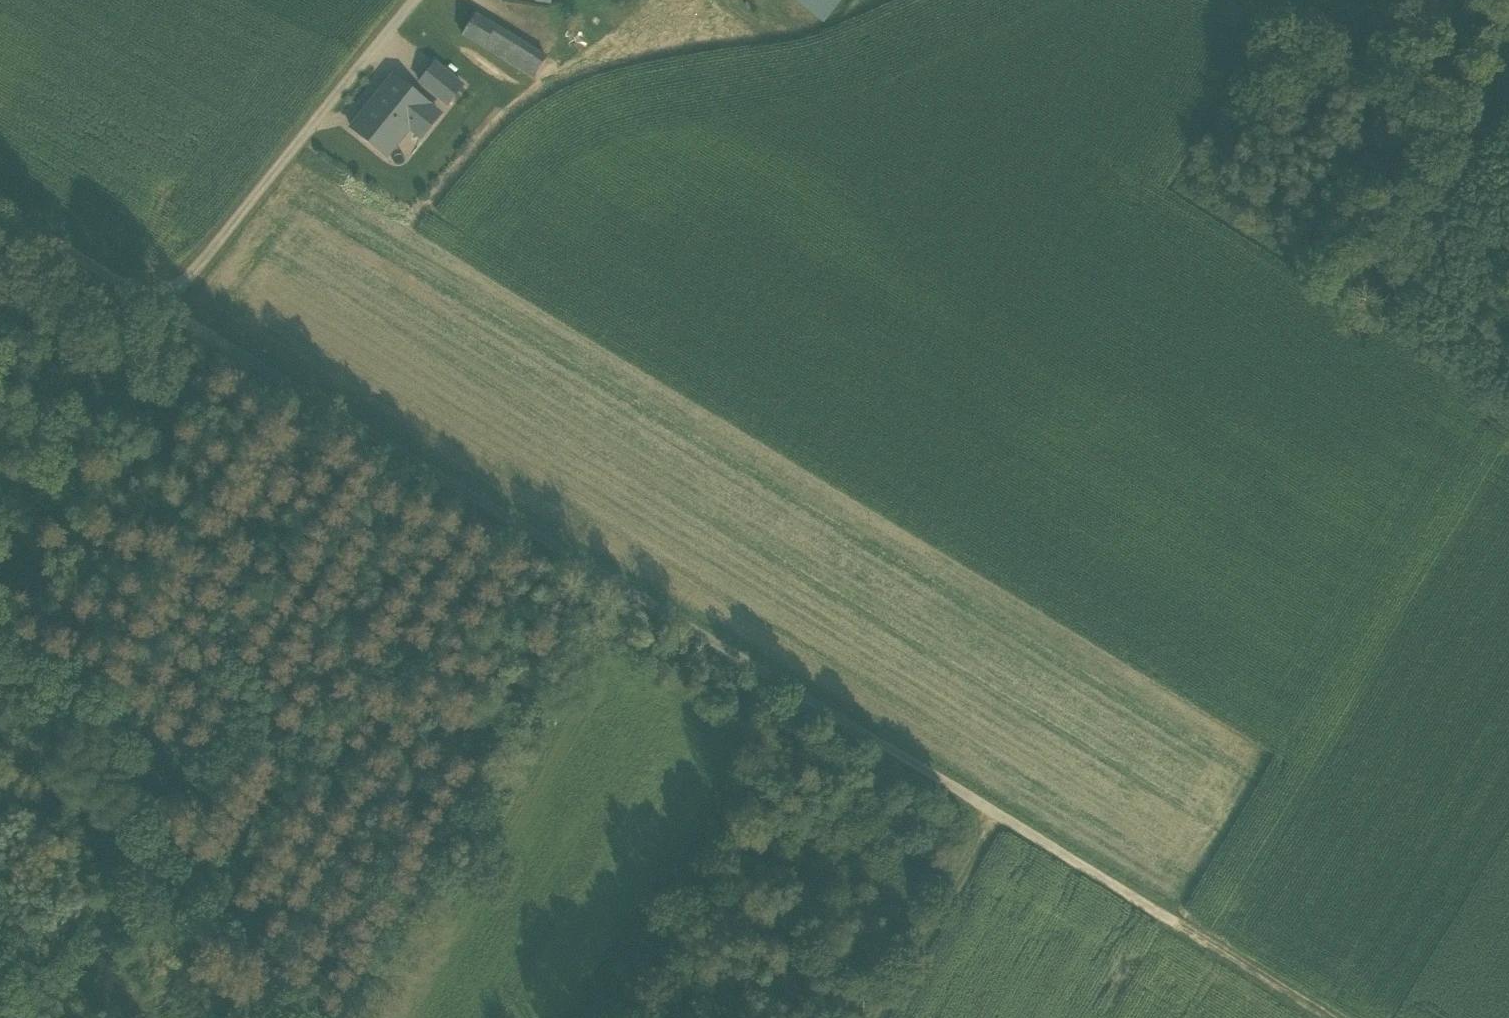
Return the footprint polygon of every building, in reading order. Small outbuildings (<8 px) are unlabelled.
[(462,34),(533,79),(546,58),(476,14),(462,34)] [(435,64),(419,82),(447,105),(462,86),(435,64)] [(351,128),(386,156),(387,154),(382,150),(406,121),(411,121),(425,133),(440,115),(393,77),(351,128)]
